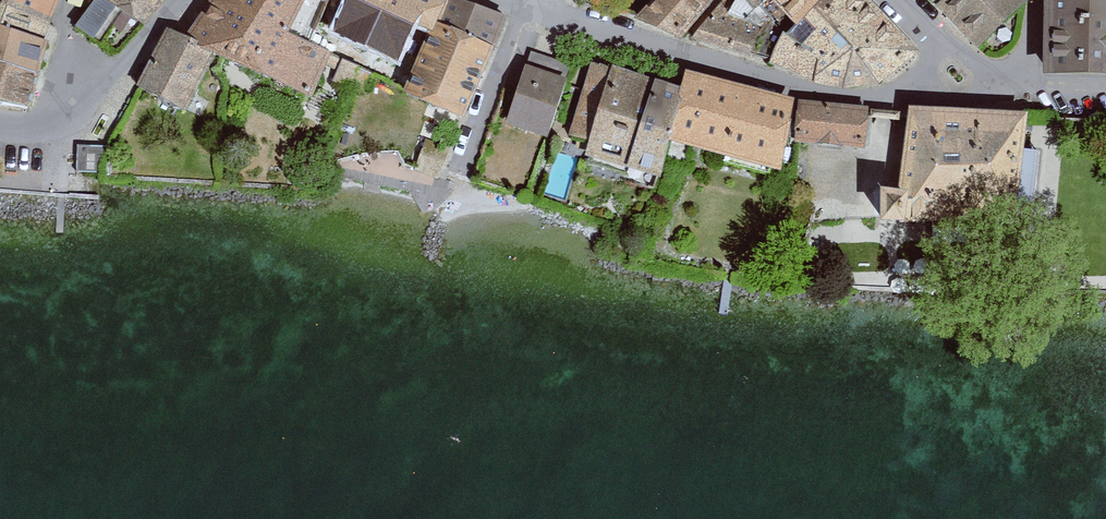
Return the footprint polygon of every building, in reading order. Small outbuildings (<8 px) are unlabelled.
[(38,110),(56,51),(68,1),(68,0),(0,0),(0,102),(38,110)] [(78,29),(114,56),(139,25),(149,31),(170,0),(88,0),(78,29)] [(142,89),(190,113),(215,55),(316,95),(325,78),(328,71),(333,54),(308,37),(317,0),(215,0),(212,4),(194,36),(174,29),(142,89)] [(462,0),(453,0),(441,29),(499,49),(511,18),(462,0)] [(638,19),(773,64),(865,86),(890,86),(920,55),(871,0),(658,0),(638,19)] [(987,54),(1021,35),(1040,9),(1038,0),(936,0),(987,54)] [(1059,71),(1105,72),(1105,0),(1060,0),(1059,71)] [(441,29),(432,25),(408,95),(469,119),(499,49),(441,29)] [(532,50),(514,129),(593,147),(592,164),(667,178),(687,147),(785,174),(802,145),(875,152),(875,108),(801,102),(690,71),(685,82),(532,50)] [(328,71),(325,78),(335,82),(332,90),(352,98),(355,91),(368,96),(375,78),(342,64),(338,75),(328,71)] [(1035,120),(916,112),(910,198),(889,197),(887,227),(923,229),(925,200),(1029,207),(1035,120)] [(104,150),(79,149),(78,176),(103,177),(104,150)]
